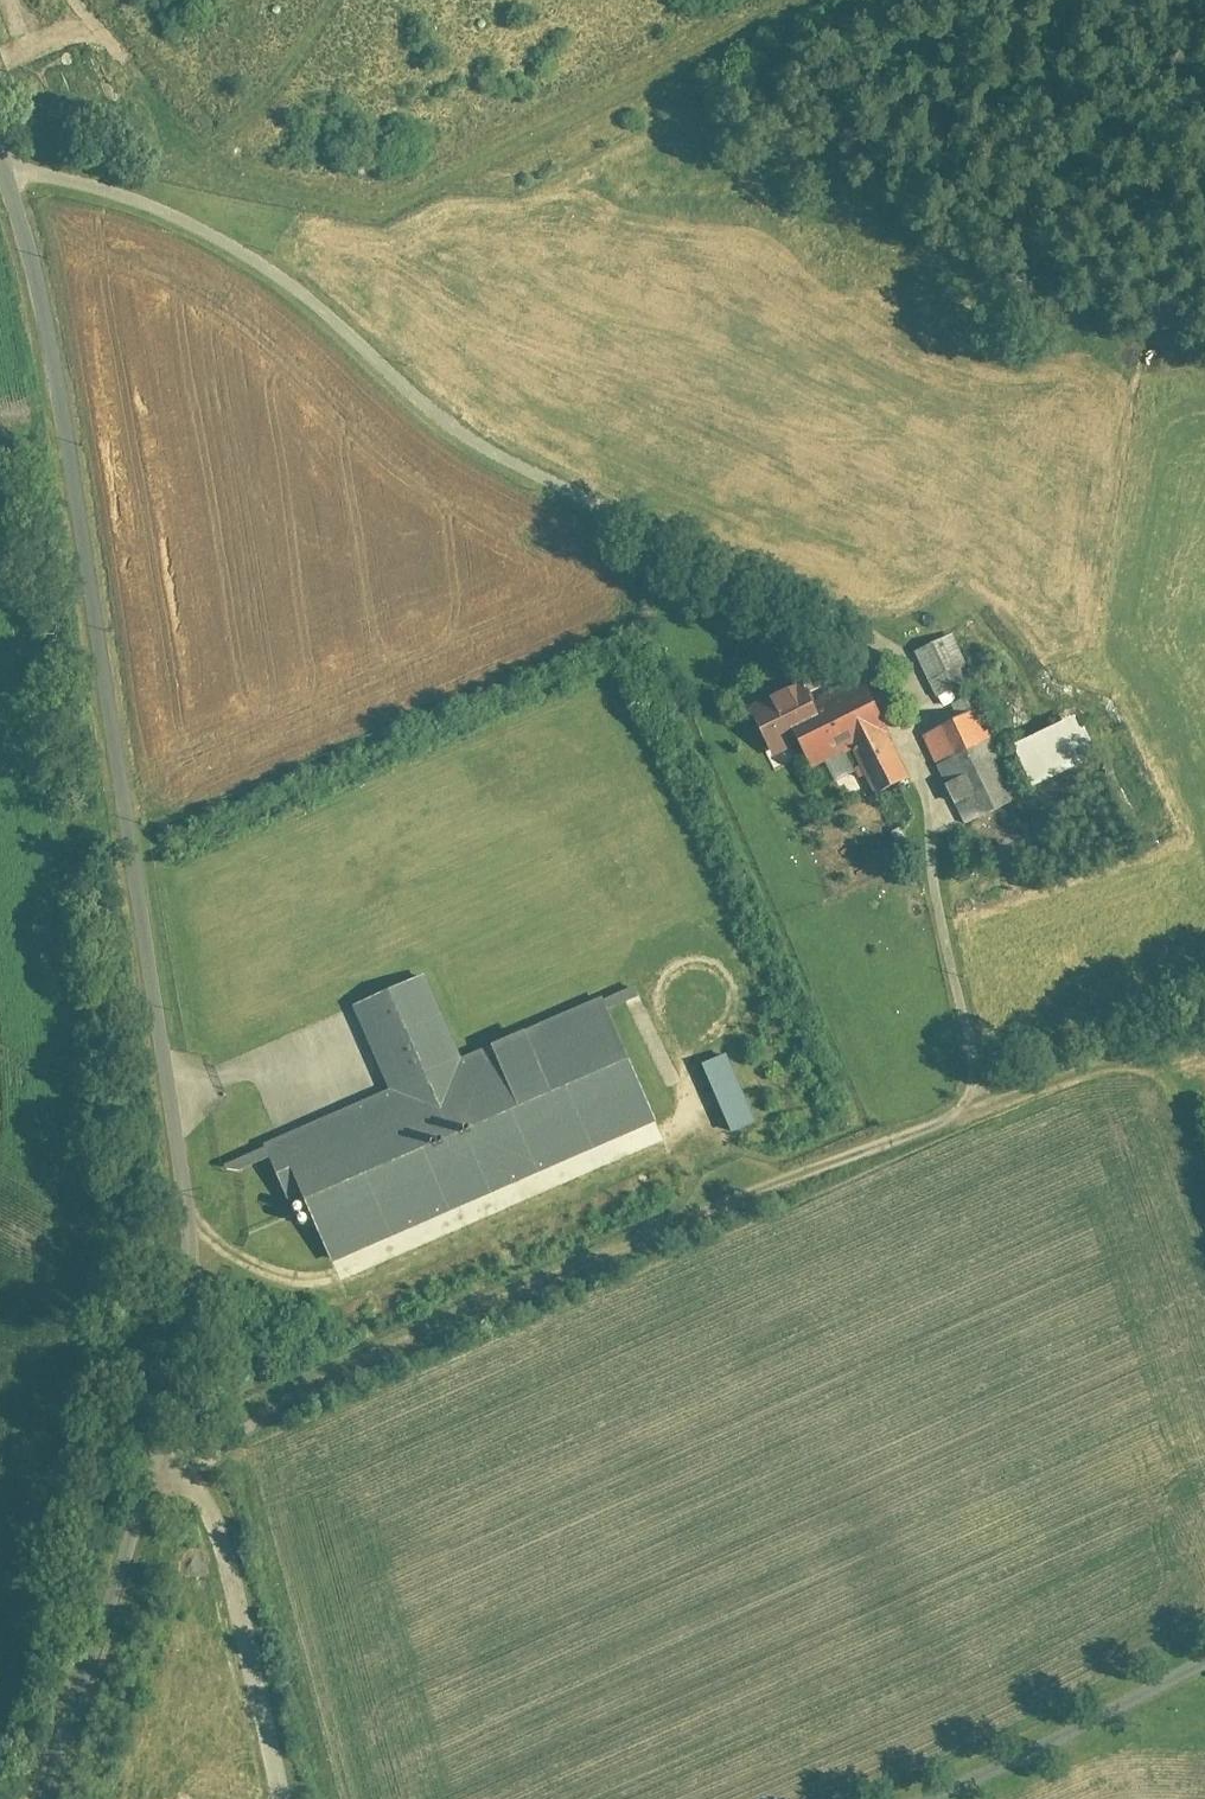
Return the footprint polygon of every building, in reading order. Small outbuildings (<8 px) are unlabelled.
[(914,653),(936,700),(976,681),(954,634),(914,653)] [(855,774),(845,754),(852,751),(877,800),(918,779),(867,678),(809,707),(798,686),(749,711),(774,760),(804,745),(817,769),(828,763),(837,782),(855,774)] [(976,714),(927,739),(970,823),(1019,798),(976,714)] [(1015,750),(1032,788),(1091,762),(1074,724),(1015,750)] [(892,838),(900,857),(912,852),(904,833),(892,838)] [(331,1260),(656,1120),(604,1001),(459,1063),(421,976),(355,1004),(394,1094),(265,1149),(286,1200),(302,1193),(331,1260)]
